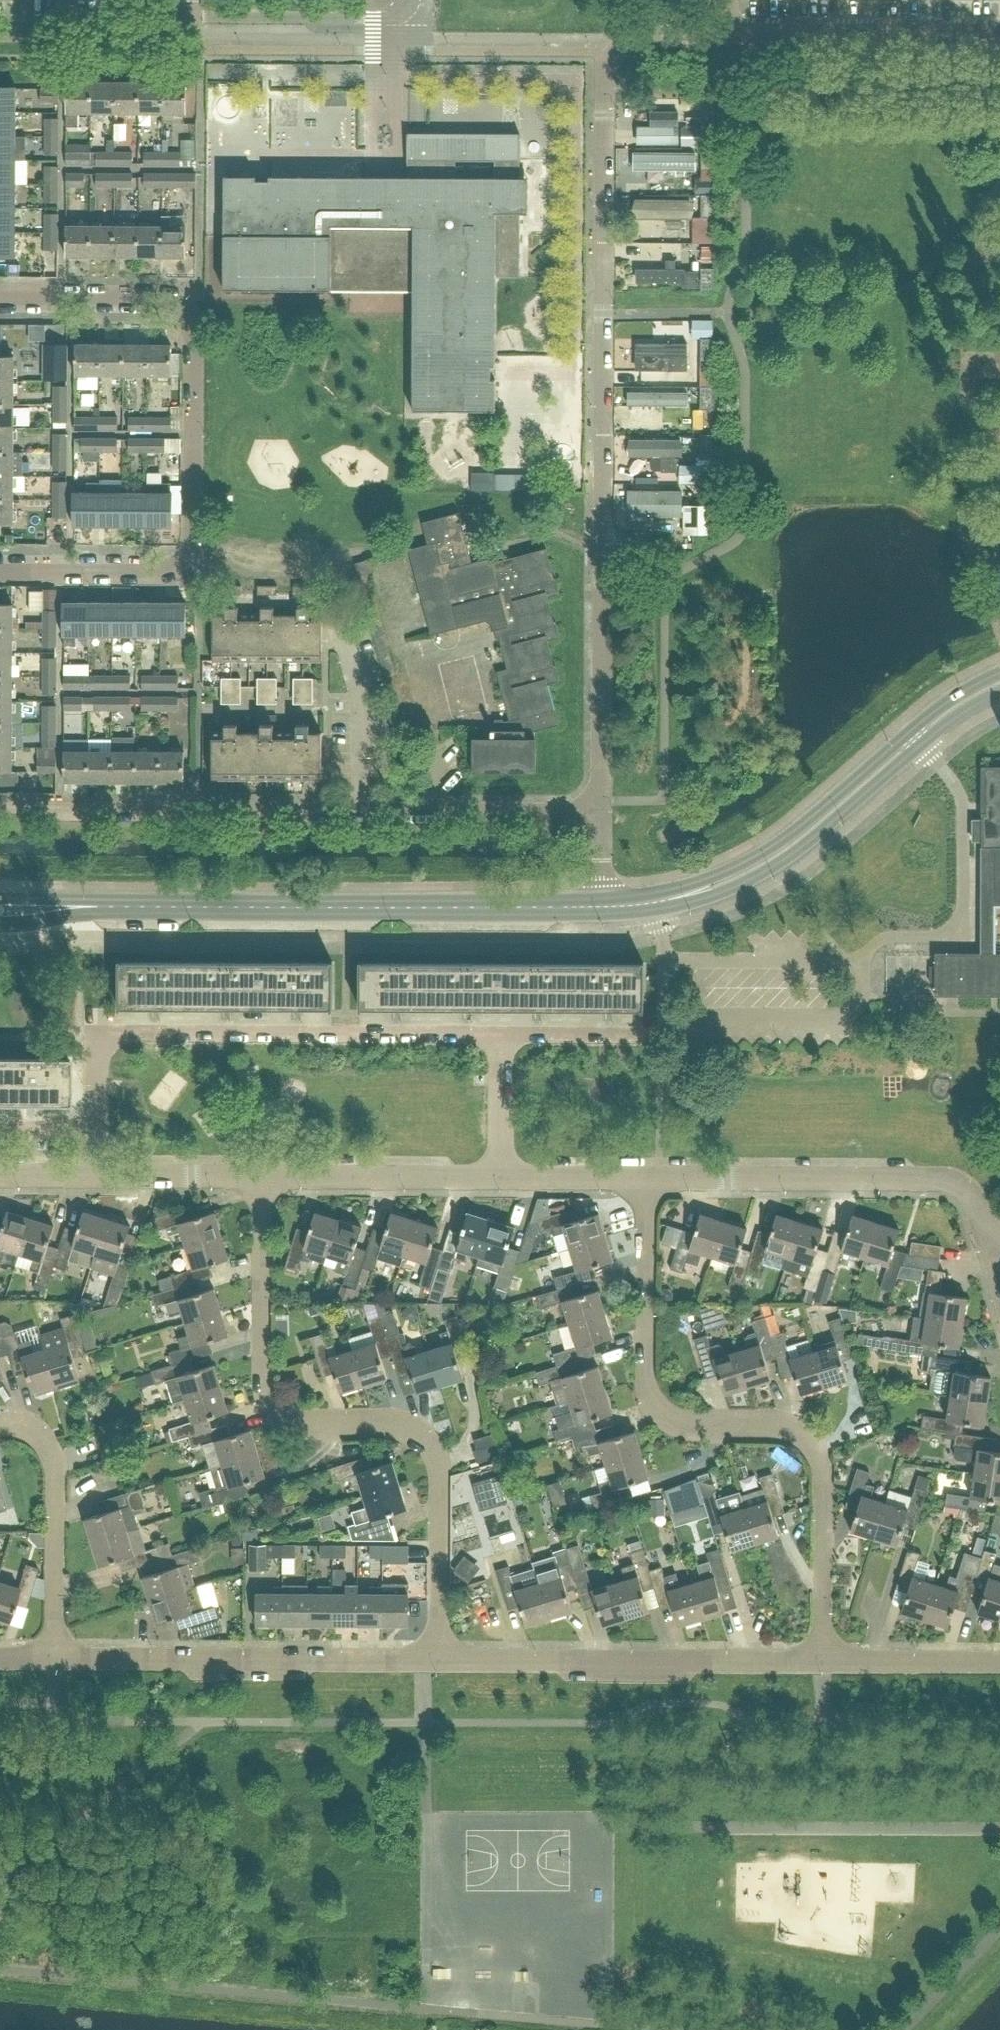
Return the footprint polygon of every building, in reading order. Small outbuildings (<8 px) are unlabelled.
[(79,113),(92,113),(92,82),(68,82),(67,126),(79,126),(79,113)] [(116,82),(92,82),(92,113),(116,113),(116,82)] [(116,113),(140,113),(140,82),(116,82),(116,113)] [(140,113),(164,113),(164,83),(140,82),(140,113)] [(188,83),(164,83),(164,113),(188,113),(188,83)] [(16,113),(16,88),(0,88),(0,113),(16,113)] [(41,102),(60,102),(60,89),(41,89),(41,102)] [(703,119),(703,122),(715,122),(715,99),(688,99),(687,119),(703,119)] [(681,143),(681,111),(650,111),(650,126),(639,126),(639,143),(681,143)] [(16,137),(16,113),(0,113),(0,136),(16,137)] [(46,118),(46,137),(59,137),(59,118),(46,118)] [(715,145),(715,128),(682,128),(683,145),(715,145)] [(225,173),(225,286),(332,287),(414,287),(413,407),(496,408),(496,376),(492,376),(492,363),(496,363),(497,274),(521,274),(521,132),(408,131),(408,179),(365,179),(365,174),(270,173),(270,177),(257,177),(257,173),(225,173)] [(120,150),(135,150),(135,134),(120,134),(120,150)] [(16,160),(16,137),(0,136),(0,160),(16,160)] [(59,156),(59,137),(46,137),(46,156),(59,156)] [(115,166),(115,152),(114,152),(114,140),(108,140),(107,152),(97,152),(97,166),(115,166)] [(702,147),(702,170),(715,170),(715,147),(702,147)] [(67,166),(86,166),(86,152),(67,152),(67,166)] [(115,152),(115,166),(133,166),(134,152),(115,152)] [(163,166),(163,152),(145,152),(145,166),(163,166)] [(182,153),(163,152),(163,166),(181,167),(182,153)] [(16,184),(16,160),(0,160),(0,184),(16,184)] [(636,188),(688,188),(688,160),(642,160),(641,172),(636,172),(636,188)] [(46,166),(46,185),(59,185),(59,166),(46,166)] [(67,173),(67,187),(86,187),(86,173),(67,173)] [(115,173),(97,173),(97,187),(115,187),(115,173)] [(134,174),(115,173),(115,187),(134,188),(134,174)] [(163,174),(145,173),(145,188),(163,188),(163,174)] [(182,174),(163,174),(163,188),(197,188),(197,174),(182,174)] [(16,208),(16,184),(0,184),(0,208),(16,208)] [(59,203),(59,185),(46,185),(46,203),(59,203)] [(702,195),(702,218),(715,218),(715,195),(702,195)] [(635,217),(693,218),(693,199),(635,199),(635,217)] [(16,232),(16,208),(0,208),(0,232),(16,232)] [(46,214),(46,232),(59,232),(59,214),(46,214)] [(163,226),(163,257),(187,257),(187,227),(172,226),(172,215),(162,215),(162,226),(163,226)] [(67,256),(91,257),(92,226),(67,225),(67,256)] [(91,257),(115,257),(115,226),(92,226),(91,257)] [(115,257),(139,257),(139,226),(115,226),(115,257)] [(139,257),(163,257),(163,226),(162,226),(139,226),(139,257)] [(0,232),(0,256),(16,256),(16,232),(0,232)] [(59,251),(59,232),(46,232),(46,251),(59,251)] [(702,246),(701,261),(714,261),(714,246),(702,246)] [(639,268),(639,281),(688,282),(688,268),(676,268),(676,261),(666,261),(666,268),(639,268)] [(715,268),(702,268),(702,291),(715,291),(715,268)] [(695,335),(713,335),(713,319),(696,318),(695,335)] [(714,339),(701,339),(701,362),(714,362),(714,339)] [(636,369),(691,369),(691,342),(636,342),(636,369)] [(67,380),(67,344),(45,344),(45,380),(67,380)] [(101,344),(76,344),(76,375),(100,375),(101,344)] [(100,375),(124,375),(124,344),(101,344),(100,375)] [(124,375),(148,375),(148,345),(124,344),(124,375)] [(173,345),(148,345),(148,375),(172,376),(173,345)] [(176,353),(176,375),(186,375),(186,353),(176,353)] [(15,381),(15,356),(0,356),(0,381),(15,381)] [(249,378),(250,387),(275,385),(274,377),(249,378)] [(15,381),(0,381),(0,404),(15,404),(15,381)] [(55,386),(55,404),(69,404),(69,386),(55,386)] [(714,387),(701,387),(701,410),(714,410),(714,387)] [(653,406),(689,406),(689,388),(630,388),(630,416),(653,416),(653,406)] [(142,413),(145,393),(132,391),(129,410),(142,413)] [(155,400),(148,400),(148,417),(148,431),(173,431),(173,417),(155,417),(155,400)] [(0,404),(0,428),(15,428),(15,404),(0,404)] [(69,423),(69,404),(55,404),(55,423),(69,423)] [(100,430),(100,416),(75,416),(75,430),(100,430)] [(118,416),(100,416),(100,430),(118,430),(118,416)] [(148,431),(148,417),(130,417),(129,431),(148,431)] [(15,452),(15,428),(0,428),(0,452),(15,452)] [(55,434),(55,452),(68,452),(68,434),(55,434)] [(714,458),(713,435),(701,435),(701,458),(714,458)] [(82,452),(101,452),(101,438),(82,438),(82,452)] [(119,438),(101,438),(101,452),(119,452),(119,438)] [(130,452),(148,452),(148,438),(130,438),(130,452)] [(167,438),(148,438),(148,452),(166,452),(167,438)] [(169,451),(186,450),(186,438),(169,438),(169,451)] [(627,456),(684,457),(684,438),(627,438),(627,456)] [(0,452),(0,476),(15,476),(24,476),(24,452),(15,452),(0,452)] [(55,452),(55,456),(55,471),(68,471),(68,452),(55,452)] [(162,455),(162,472),(175,472),(175,455),(162,455)] [(680,482),(713,482),(713,465),(680,465),(680,482)] [(536,471),(496,471),(496,487),(536,487),(536,471)] [(15,476),(0,476),(0,500),(15,500),(15,476)] [(55,481),(54,499),(68,499),(68,481),(55,481)] [(713,506),(713,483),(701,483),(701,506),(713,506)] [(629,489),(629,520),(685,521),(685,489),(629,489)] [(100,494),(76,493),(76,524),(100,524),(100,494)] [(124,494),(100,494),(100,524),(124,525),(124,494)] [(148,494),(124,494),(124,525),(147,525),(148,494)] [(148,494),(147,525),(172,525),(172,494),(148,494)] [(68,517),(68,499),(54,499),(54,517),(68,517)] [(0,500),(0,524),(15,524),(15,500),(0,500)] [(703,509),(688,510),(688,515),(686,518),(686,531),(714,531),(714,507),(703,507),(703,509)] [(462,763),(523,763),(536,763),(536,727),(559,721),(556,704),(553,705),(547,682),(560,678),(556,662),(553,663),(547,638),(560,635),(556,618),(553,619),(547,595),(560,591),(556,575),(553,576),(547,552),(548,551),(547,545),(493,559),(492,554),(472,559),(460,509),(423,519),(429,540),(409,546),(432,635),(460,628),(454,607),(500,594),(508,625),(494,629),(494,631),(498,630),(508,669),(497,672),(510,720),(505,722),(505,730),(496,730),(492,730),(492,732),(495,732),(495,735),(478,735),(478,731),(476,731),(476,762),(462,762),(462,763)] [(377,570),(374,559),(356,563),(359,575),(369,572),(377,570)] [(397,677),(369,572),(359,575),(386,680),(397,677)] [(222,585),(222,595),(235,595),(242,595),(242,586),(222,585)] [(259,594),(278,594),(278,586),(259,586),(259,594)] [(294,586),(294,595),(314,595),(314,586),(294,586)] [(27,628),(43,628),(58,628),(58,611),(44,611),(44,591),(34,591),(34,615),(43,615),(43,620),(27,620),(27,628)] [(14,617),(14,603),(0,603),(0,627),(14,628),(20,628),(20,617),(14,617)] [(89,634),(90,634),(90,603),(65,603),(65,647),(89,647),(89,634)] [(113,603),(90,603),(90,634),(113,634),(113,603)] [(113,634),(137,634),(137,603),(113,603),(113,634)] [(137,634),(161,634),(161,603),(137,603),(137,634)] [(185,603),(161,603),(161,634),(185,634),(185,603)] [(298,607),(298,615),(275,615),(275,607),(262,607),(262,618),(239,618),(239,607),(225,607),(225,615),(213,614),(213,661),(215,661),(215,658),(321,659),(321,661),(323,661),(323,613),(321,613),(321,619),(311,618),(311,607),(298,607)] [(14,628),(0,627),(0,651),(14,651),(14,628)] [(58,646),(58,628),(43,628),(43,646),(58,646)] [(14,651),(0,651),(0,675),(14,675),(21,675),(21,664),(14,664),(14,651)] [(44,677),(58,677),(58,658),(44,658),(44,677)] [(179,674),(161,675),(161,689),(179,689),(179,674)] [(14,675),(0,675),(0,699),(14,699),(14,675)] [(84,675),(65,675),(65,689),(84,689),(84,675)] [(95,689),(114,689),(113,675),(95,675),(95,689)] [(132,675),(113,675),(114,689),(132,688),(132,675)] [(143,689),(161,689),(161,675),(143,675),(143,689)] [(44,694),(58,694),(58,677),(44,677),(44,694)] [(242,705),(242,704),(242,678),(222,678),(222,704),(242,705)] [(258,704),(278,704),(278,678),(258,678),(258,704)] [(294,704),(314,704),(314,678),(294,679),(294,704)] [(65,696),(65,709),(84,709),(84,696),(65,696)] [(95,710),(114,710),(114,696),(95,696),(95,710)] [(132,696),(114,696),(114,710),(132,710),(132,696)] [(143,710),(161,710),(161,697),(143,697),(143,710)] [(179,697),(161,697),(161,710),(179,710),(179,697)] [(14,699),(0,699),(0,723),(14,723),(14,699)] [(44,705),(44,724),(57,724),(57,705),(44,705)] [(315,716),(295,716),(295,726),(298,726),(298,736),(275,736),(275,726),(278,726),(278,716),(258,716),(258,726),(262,726),(262,732),(239,732),(239,726),(242,726),(242,716),(222,716),(222,726),(226,726),(226,737),(215,736),(215,731),(213,731),(213,779),(215,779),(215,776),(321,776),(321,779),(322,779),(322,732),(311,732),(311,726),(314,726),(315,716)] [(14,723),(0,723),(0,747),(13,747),(14,723)] [(44,742),(57,742),(57,724),(44,724),(44,742)] [(0,747),(0,771),(13,771),(13,747),(0,747)] [(38,772),(57,772),(57,747),(38,747),(38,772)] [(89,751),(65,751),(65,781),(89,781),(89,751)] [(113,782),(113,751),(89,751),(89,781),(113,782)] [(113,751),(113,782),(137,782),(137,751),(113,751)] [(161,782),(161,751),(137,751),(137,782),(161,782)] [(185,751),(161,751),(161,782),(185,782),(185,751)] [(983,767),(983,769),(985,769),(985,813),(983,813),(983,821),(973,821),(974,840),(983,840),(983,847),(985,847),(984,953),(936,953),(936,995),(938,995),(938,993),(960,993),(960,995),(962,995),(962,993),(999,993),(999,953),(997,953),(997,906),(999,906),(999,767),(983,767)] [(120,961),(120,1009),(122,1009),(122,1007),(191,1007),(191,963),(122,963),(122,961),(120,961)] [(331,1010),(332,1010),(333,1010),(334,961),(332,961),(331,964),(262,963),(262,1008),(331,1008),(331,1010)] [(362,1008),(392,1008),(432,1008),(432,963),(363,963),(363,962),(360,962),(360,1010),(362,1010),(362,1008)] [(573,1008),(614,1009),(643,1009),(643,1010),(644,1010),(645,962),(643,962),(643,964),(573,963),(573,1008)] [(191,1007),(222,1008),(262,1008),(262,963),(191,963),(191,1007)] [(432,1008),(462,1008),(502,1008),(502,963),(432,963),(432,1008)] [(502,1008),(533,1008),(573,1008),(573,963),(502,963),(502,1008)] [(27,1103),(67,1103),(67,1106),(68,1106),(69,1057),(66,1057),(66,1059),(0,1059),(0,1103),(27,1103)] [(183,1231),(187,1246),(223,1235),(216,1212),(191,1219),(188,1209),(193,1207),(193,1206),(153,1218),(157,1231),(168,1228),(170,1235),(183,1231)] [(566,1232),(571,1248),(607,1237),(599,1213),(575,1220),(572,1210),(577,1209),(577,1207),(537,1220),(541,1232),(553,1229),(555,1235),(566,1232)] [(32,1218),(9,1211),(1,1235),(0,1234),(0,1261),(2,1261),(6,1249),(20,1254),(21,1254),(32,1218)] [(67,1227),(59,1253),(55,1266),(67,1270),(70,1259),(91,1266),(95,1253),(97,1254),(108,1218),(85,1211),(77,1235),(67,1232),(68,1227),(67,1227)] [(328,1255),(339,1219),(316,1212),(308,1236),(298,1232),(299,1228),(298,1227),(285,1267),(298,1271),(302,1259),(310,1261),(311,1258),(325,1263),(328,1255)] [(405,1255),(416,1220),(392,1212),(384,1236),(374,1233),(376,1229),(374,1228),(366,1254),(362,1268),(363,1268),(375,1272),(379,1258),(402,1265),(405,1255)] [(480,1255),(492,1220),(468,1213),(461,1237),(450,1234),(452,1229),(450,1228),(442,1254),(438,1268),(439,1268),(451,1272),(458,1248),(480,1255)] [(702,1253),(713,1256),(725,1221),(701,1213),(694,1237),(683,1234),(685,1229),(683,1228),(670,1268),(683,1272),(687,1261),(698,1265),(702,1253)] [(759,1230),(751,1256),(752,1256),(748,1269),(759,1273),(763,1261),(786,1268),(789,1257),(801,1221),(777,1214),(770,1238),(759,1235),(761,1230),(759,1230)] [(866,1258),(877,1222),(854,1215),(846,1239),(836,1235),(837,1231),(836,1230),(827,1256),(828,1256),(824,1270),(825,1270),(836,1274),(840,1262),(848,1265),(852,1253),(866,1258)] [(56,1225),(32,1218),(21,1254),(20,1254),(16,1265),(40,1272),(36,1283),(39,1284),(34,1300),(43,1300),(47,1287),(49,1287),(55,1266),(59,1253),(48,1249),(56,1225)] [(120,1304),(125,1288),(138,1248),(137,1248),(135,1253),(124,1249),(132,1225),(108,1218),(97,1254),(95,1253),(91,1266),(90,1268),(115,1275),(106,1304),(120,1304)] [(824,1229),(823,1228),(825,1223),(809,1218),(807,1223),(801,1221),(789,1257),(799,1260),(796,1272),(808,1276),(805,1287),(818,1291),(825,1270),(824,1270),(828,1256),(827,1256),(816,1252),(824,1229)] [(363,1227),(339,1219),(328,1255),(351,1262),(340,1297),(353,1301),(363,1268),(362,1268),(366,1254),(356,1251),(363,1227)] [(442,1254),(432,1251),(439,1227),(416,1220),(405,1255),(427,1262),(419,1285),(432,1289),(439,1268),(438,1268),(442,1254)] [(492,1220),(480,1255),(503,1263),(496,1285),(509,1289),(522,1250),(520,1250),(519,1255),(508,1251),(515,1227),(492,1220)] [(748,1228),(725,1221),(713,1256),(735,1264),(728,1287),(741,1291),(748,1269),(752,1256),(751,1256),(741,1252),(748,1228)] [(904,1258),(893,1254),(901,1229),(877,1222),(866,1258),(888,1265),(881,1288),(893,1292),(902,1264),(904,1258)] [(528,1230),(518,1261),(529,1258),(537,1233),(528,1230)] [(230,1259),(223,1235),(187,1246),(194,1269),(171,1276),(175,1287),(175,1288),(187,1284),(188,1285),(215,1277),(214,1275),(209,1277),(206,1266),(230,1259)] [(614,1261),(607,1237),(571,1248),(578,1270),(555,1277),(558,1289),(558,1290),(571,1286),(571,1287),(598,1278),(598,1277),(593,1278),(590,1268),(614,1261)] [(968,1297),(941,1293),(945,1270),(939,1269),(943,1246),(913,1241),(911,1253),(905,1252),(904,1258),(902,1264),(928,1268),(921,1316),(927,1317),(964,1322),(968,1297)] [(191,1295),(188,1285),(187,1284),(175,1288),(175,1287),(153,1294),(157,1307),(167,1304),(171,1315),(183,1311),(187,1323),(222,1312),(215,1288),(191,1295)] [(575,1297),(571,1287),(571,1286),(558,1290),(558,1289),(536,1296),(541,1309),(564,1302),(571,1324),(606,1314),(599,1290),(575,1297)] [(230,1335),(222,1312),(187,1323),(190,1333),(178,1337),(182,1349),(170,1352),(174,1364),(174,1365),(187,1361),(214,1353),(213,1352),(209,1353),(206,1343),(230,1335)] [(43,1336),(47,1348),(46,1348),(57,1384),(58,1388),(81,1381),(79,1377),(81,1377),(73,1353),(84,1349),(85,1354),(87,1353),(75,1314),(62,1318),(65,1329),(43,1336)] [(613,1337),(606,1314),(571,1324),(578,1347),(555,1354),(559,1366),(572,1362),(572,1363),(598,1355),(597,1354),(592,1355),(589,1345),(613,1337)] [(801,1395),(825,1387),(814,1351),(813,1351),(809,1338),(787,1345),(783,1331),(781,1332),(775,1314),(765,1317),(776,1352),(775,1352),(784,1379),(785,1379),(784,1374),(794,1371),(801,1395)] [(354,1349),(365,1385),(389,1378),(382,1354),(392,1351),(388,1337),(389,1337),(382,1315),(369,1319),(376,1342),(354,1349)] [(430,1350),(441,1385),(465,1378),(458,1354),(468,1351),(470,1355),(471,1355),(458,1316),(446,1320),(449,1330),(441,1332),(445,1345),(430,1350)] [(738,1351),(749,1387),(772,1379),(765,1355),(775,1352),(776,1352),(765,1317),(753,1321),(756,1331),(748,1334),(746,1337),(748,1343),(736,1347),(737,1351),(738,1351)] [(960,1348),(964,1322),(927,1317),(923,1342),(899,1339),(897,1352),(933,1358),(933,1355),(935,1344),(960,1348)] [(389,1336),(400,1333),(395,1318),(384,1321),(389,1336)] [(814,1351),(825,1387),(849,1380),(841,1356),(852,1353),(853,1357),(854,1357),(842,1318),(829,1322),(837,1344),(814,1351)] [(8,1349),(0,1322),(1,1322),(0,1319),(0,1352),(8,1349)] [(58,1388),(57,1384),(46,1348),(35,1352),(31,1339),(20,1342),(17,1332),(15,1333),(13,1324),(7,1320),(1,1322),(0,1322),(8,1349),(16,1375),(17,1375),(16,1370),(26,1367),(33,1391),(36,1390),(37,1395),(58,1388)] [(400,1372),(410,1369),(418,1393),(419,1392),(421,1398),(436,1393),(435,1388),(441,1385),(430,1350),(419,1353),(416,1345),(411,1342),(408,1343),(404,1332),(389,1337),(388,1337),(392,1351),(400,1377),(401,1376),(400,1372)] [(365,1385),(354,1349),(331,1356),(324,1333),(311,1337),(324,1377),(325,1376),(324,1371),(334,1368),(342,1393),(365,1385)] [(725,1394),(749,1387),(738,1351),(737,1351),(726,1355),(723,1346),(718,1344),(712,1346),(708,1335),(695,1339),(708,1378),(709,1378),(708,1372),(717,1369),(725,1394)] [(952,1396),(989,1401),(992,1377),(967,1373),(969,1362),(974,1362),(933,1355),(933,1358),(931,1369),(940,1370),(935,1373),(933,1387),(937,1392),(952,1394),(952,1396)] [(187,1398),(187,1399),(222,1388),(215,1364),(191,1372),(187,1361),(174,1365),(174,1364),(153,1371),(157,1384),(167,1380),(174,1402),(187,1398)] [(575,1374),(572,1363),(572,1362),(559,1366),(537,1372),(541,1386),(551,1382),(558,1403),(570,1399),(571,1401),(606,1390),(599,1366),(575,1374)] [(230,1412),(222,1388),(187,1399),(194,1421),(170,1429),(174,1442),(189,1437),(189,1436),(209,1430),(206,1419),(230,1412)] [(613,1414),(606,1390),(571,1401),(574,1410),(556,1416),(560,1429),(555,1430),(559,1444),(574,1439),(573,1438),(593,1432),(589,1421),(613,1414)] [(952,1396),(948,1420),(924,1417),(923,1430),(956,1434),(956,1433),(959,1434),(959,1433),(960,1422),(985,1425),(989,1401),(952,1396)] [(229,1423),(209,1430),(189,1436),(189,1437),(193,1448),(204,1445),(207,1457),(220,1453),(223,1464),(259,1453),(252,1429),(228,1437),(225,1426),(230,1425),(229,1423)] [(613,1425),(593,1432),(573,1438),(574,1439),(577,1451),(588,1448),(590,1455),(603,1451),(608,1466),(643,1455),(636,1431),(611,1439),(608,1429),(613,1427),(613,1425)] [(108,1431),(96,1436),(102,1454),(114,1449),(108,1431)] [(999,1477),(999,1452),(991,1450),(993,1439),(997,1440),(998,1438),(959,1433),(959,1434),(956,1433),(956,1434),(953,1455),(957,1459),(970,1461),(972,1458),(977,1459),(975,1473),(999,1477)] [(498,1443),(474,1450),(477,1462),(502,1455),(498,1443)] [(259,1453),(223,1464),(211,1468),(217,1490),(207,1493),(211,1507),(251,1494),(250,1493),(245,1494),(242,1484),(266,1476),(259,1453)] [(650,1478),(643,1455),(608,1466),(611,1478),(599,1482),(602,1492),(591,1495),(595,1508),(634,1496),(634,1495),(629,1496),(626,1486),(650,1478)] [(365,1495),(400,1484),(393,1462),(370,1469),(366,1458),(371,1457),(370,1456),(331,1468),(335,1481),(358,1474),(365,1495)] [(848,1503),(859,1506),(852,1530),(875,1538),(886,1502),(872,1498),(875,1485),(867,1483),(870,1471),(858,1467),(845,1507),(847,1508),(848,1503)] [(984,1499),(999,1501),(999,1477),(975,1473),(972,1497),(948,1494),(946,1507),(987,1513),(987,1512),(982,1511),(984,1499)] [(746,1507),(757,1543),(781,1536),(773,1512),(784,1509),(785,1513),(786,1513),(774,1474),(761,1478),(764,1487),(756,1490),(757,1504),(746,1507)] [(720,1549),(721,1549),(715,1530),(726,1527),(733,1550),(757,1543),(746,1507),(740,1490),(718,1497),(712,1476),(698,1480),(720,1549)] [(408,1508),(400,1484),(365,1495),(368,1506),(352,1511),(356,1524),(349,1526),(353,1539),(392,1527),(392,1525),(387,1527),(384,1516),(408,1508)] [(916,1487),(909,1509),(886,1502),(875,1538),(899,1545),(906,1522),(917,1525),(915,1529),(917,1530),(929,1491),(916,1487)] [(85,1519),(93,1542),(137,1528),(131,1506),(145,1502),(141,1489),(102,1501),(102,1502),(106,1500),(110,1511),(85,1519)] [(137,1528),(93,1542),(100,1565),(124,1558),(127,1569),(123,1570),(123,1571),(164,1559),(164,1558),(174,1555),(170,1542),(159,1546),(147,1549),(140,1527),(137,1528)] [(981,1555),(987,1538),(977,1535),(972,1552),(981,1555)] [(616,1582),(627,1618),(651,1611),(643,1587),(654,1583),(651,1570),(641,1539),(629,1543),(635,1562),(622,1566),(626,1579),(616,1582)] [(267,1569),(267,1543),(250,1543),(250,1569),(267,1569)] [(297,1545),(284,1545),(284,1557),(297,1557),(297,1545)] [(322,1558),(334,1558),(334,1545),(322,1545),(322,1558)] [(347,1545),(334,1545),(334,1558),(347,1558),(347,1545)] [(384,1558),(384,1545),(372,1545),(372,1558),(384,1558)] [(409,1545),(396,1545),(384,1545),(384,1558),(409,1558),(409,1545)] [(164,1558),(164,1559),(168,1569),(144,1577),(151,1600),(186,1589),(198,1586),(191,1563),(202,1559),(198,1547),(174,1555),(164,1558)] [(540,1582),(551,1618),(575,1611),(567,1587),(578,1584),(578,1583),(569,1554),(570,1554),(568,1548),(555,1552),(558,1562),(546,1566),(550,1579),(540,1582)] [(698,1564),(703,1580),(693,1583),(704,1618),(727,1611),(720,1587),(730,1583),(732,1589),(733,1588),(721,1549),(720,1549),(708,1553),(710,1560),(698,1564)] [(937,1584),(913,1576),(921,1553),(908,1549),(896,1589),(897,1589),(898,1584),(909,1588),(902,1612),(926,1619),(937,1584)] [(986,1588),(978,1612),(999,1619),(999,1571),(993,1569),(998,1554),(984,1549),(982,1556),(984,1557),(975,1585),(976,1585),(986,1588)] [(578,1583),(578,1584),(586,1609),(587,1609),(586,1605),(596,1602),(604,1625),(627,1618),(616,1582),(594,1589),(581,1550),(570,1554),(569,1554),(578,1583)] [(950,1574),(946,1587),(937,1584),(926,1619),(949,1626),(957,1602),(967,1605),(966,1610),(968,1611),(976,1585),(975,1585),(984,1557),(982,1556),(965,1551),(957,1576),(950,1574)] [(0,1581),(0,1621),(9,1623),(17,1599),(27,1603),(26,1607),(27,1608),(32,1591),(41,1593),(42,1578),(37,1576),(40,1568),(26,1564),(19,1587),(0,1581)] [(551,1618),(540,1582),(536,1569),(513,1576),(510,1566),(497,1570),(510,1610),(509,1605),(520,1601),(528,1625),(551,1618)] [(704,1618),(693,1583),(670,1590),(663,1566),(651,1570),(654,1583),(662,1610),(663,1609),(662,1605),(672,1602),(680,1626),(704,1618)] [(359,1625),(359,1593),(359,1583),(346,1583),(346,1593),(334,1593),(334,1625),(359,1625)] [(295,1592),(284,1592),(284,1624),(309,1624),(309,1593),(308,1593),(309,1585),(295,1584),(295,1592)] [(284,1624),(284,1592),(283,1592),(283,1586),(273,1585),(273,1592),(258,1592),(258,1624),(284,1624)] [(309,1593),(309,1624),(334,1625),(334,1593),(333,1593),(333,1585),(318,1585),(318,1593),(309,1593)] [(359,1593),(359,1625),(384,1625),(384,1593),(383,1593),(383,1585),(370,1585),(370,1593),(359,1593)] [(198,1586),(186,1589),(151,1600),(158,1624),(182,1616),(185,1627),(180,1629),(180,1630),(220,1618),(216,1604),(205,1608),(198,1586)] [(384,1593),(384,1625),(410,1625),(410,1593),(384,1593)] [(762,1615),(742,1616),(741,1604),(731,1605),(734,1648),(765,1646),(762,1615)]
